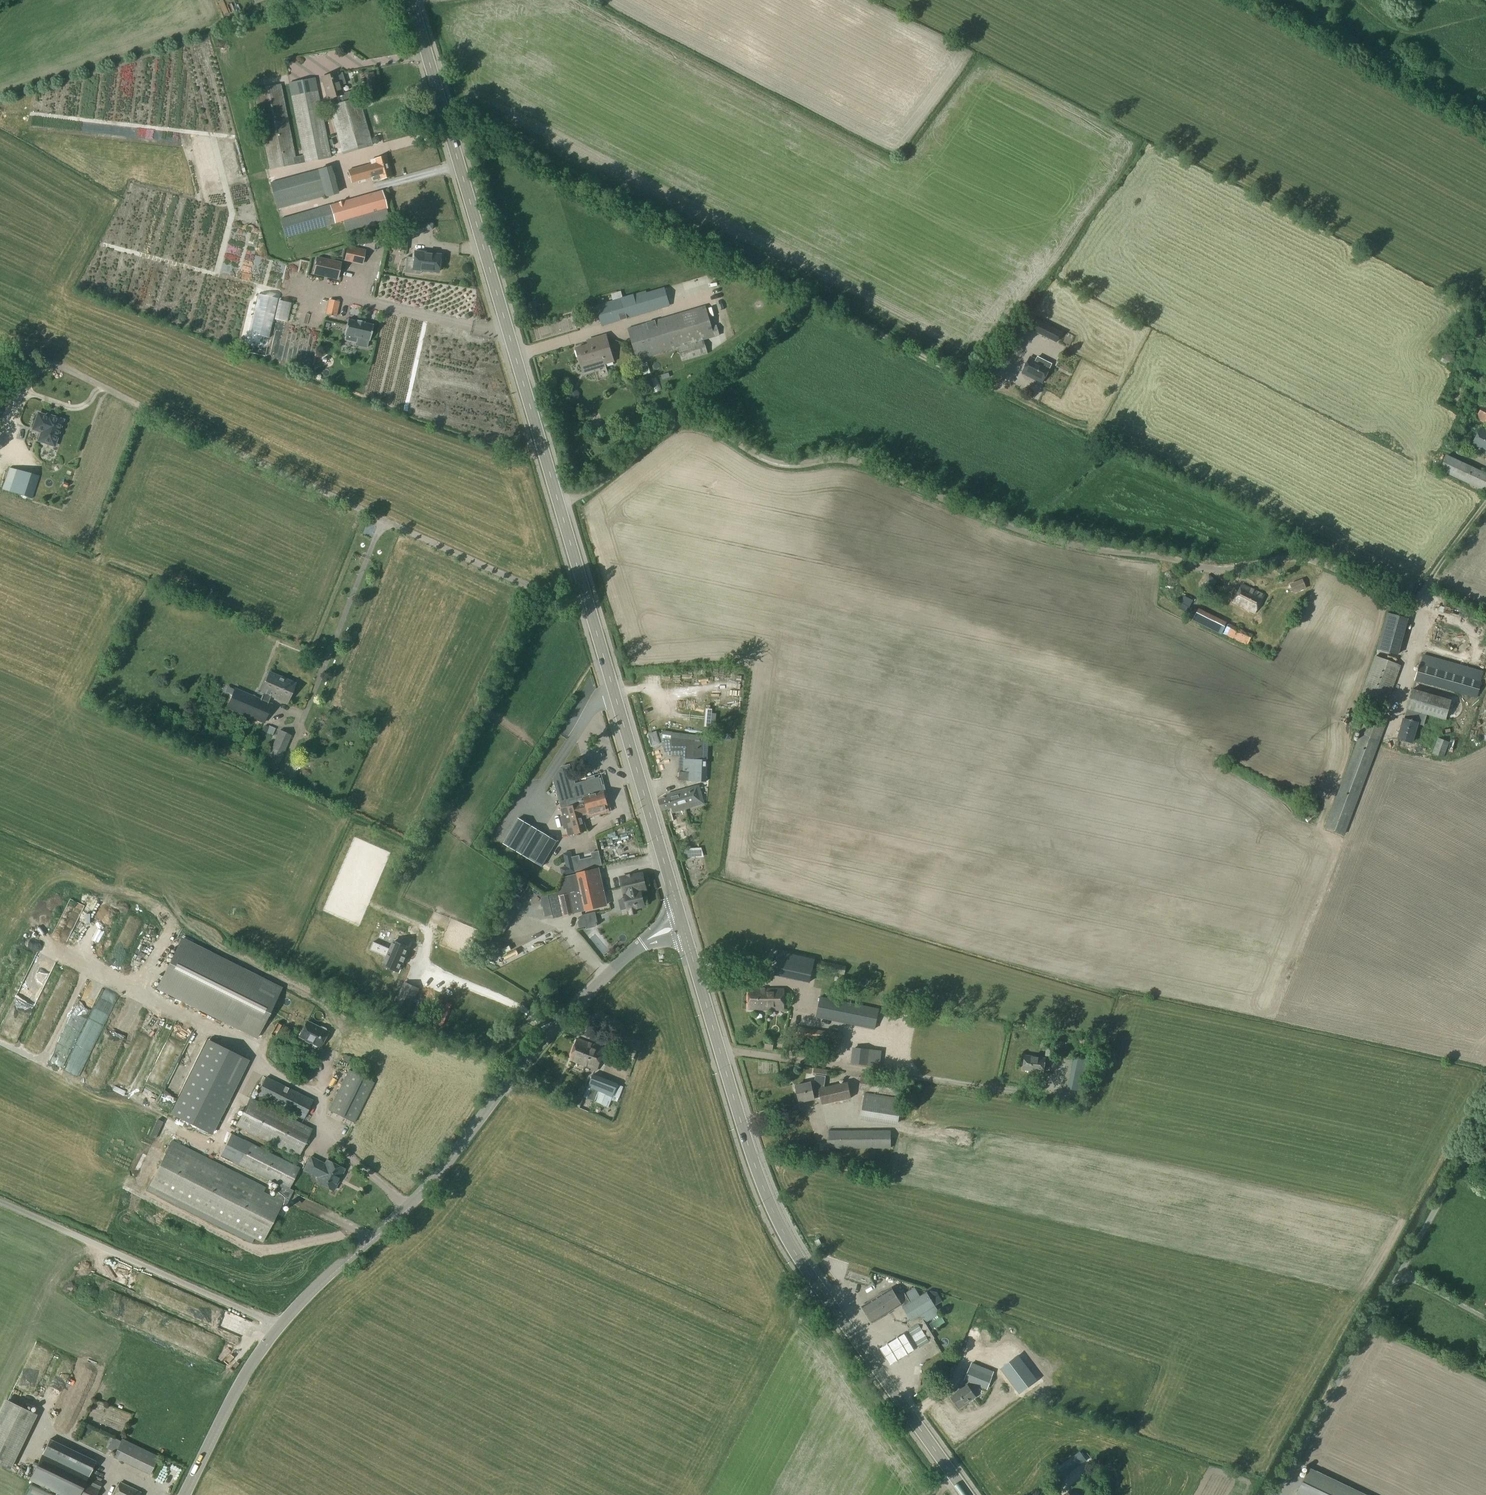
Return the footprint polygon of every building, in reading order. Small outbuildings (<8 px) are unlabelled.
[(373,73),(365,75),(366,83),(370,82),(372,89),(376,88),(373,73)] [(342,74),(338,75),(337,74),(321,78),(330,107),(351,101),(349,94),(343,95),(341,86),(345,85),(342,74)] [(281,85),(254,90),(270,170),(332,159),(316,78),(288,84),(303,156),(296,158),(281,85)] [(359,99),(351,101),(330,107),(343,154),(372,146),(359,99)] [(376,163),(349,171),(352,183),(372,178),(373,181),(381,179),(381,180),(392,177),(386,157),(375,160),(376,163)] [(331,167),(271,183),(278,208),(325,196),(326,198),(339,195),(331,167)] [(383,191),(280,219),(285,239),(343,222),(346,232),(390,220),(383,191)] [(438,249),(453,249),(453,240),(438,239),(438,249)] [(365,252),(347,248),(345,258),(362,262),(365,252)] [(415,250),(413,269),(441,273),(444,255),(415,250)] [(316,258),(313,271),(338,277),(341,263),(316,258)] [(646,291),(595,304),(602,327),(671,307),(665,287),(647,292),(646,291)] [(1030,320),(1042,302),(1035,297),(1023,315),(1030,320)] [(329,300),(325,314),(335,316),(339,302),(329,300)] [(532,302),(525,303),(528,313),(535,312),(532,302)] [(706,306),(628,329),(637,361),(720,336),(717,325),(712,327),(706,306)] [(347,320),(344,335),(345,335),(344,341),(356,343),(357,338),(369,341),(373,325),(363,323),(364,322),(357,321),(357,322),(347,320)] [(1054,329),(1037,320),(1031,331),(1048,339),(1054,329)] [(589,345),(577,349),(582,367),(604,361),(605,365),(614,362),(607,335),(587,341),(589,345)] [(704,342),(679,349),(682,361),(707,354),(704,342)] [(1445,353),(1441,362),(1452,368),(1453,365),(1458,368),(1461,360),(1445,353)] [(1060,368),(1071,373),(1076,362),(1065,357),(1060,368)] [(1031,358),(1023,374),(1043,384),(1052,365),(1038,358),(1037,361),(1031,358)] [(11,359),(7,369),(11,372),(16,362),(11,359)] [(647,362),(639,365),(642,375),(650,373),(647,362)] [(570,397),(569,401),(571,405),(575,405),(578,403),(579,398),(570,397)] [(49,414),(51,406),(40,402),(37,410),(49,414)] [(1477,419),(1485,424),(1485,405),(1484,404),(1477,419)] [(54,446),(62,421),(53,418),(53,419),(38,414),(33,429),(41,432),(38,441),(54,446)] [(1472,445),(1485,452),(1485,432),(1480,429),(1472,445)] [(1440,471),(1485,492),(1485,474),(1446,456),(1440,471)] [(42,465),(42,477),(52,477),(53,466),(42,465)] [(34,498),(40,477),(10,468),(4,489),(34,498)] [(1215,575),(1213,580),(1223,584),(1225,579),(1215,575)] [(1303,579),(1290,584),(1293,593),(1306,589),(1303,579)] [(1243,584),(1233,603),(1255,614),(1265,595),(1243,584)] [(1178,608),(1188,613),(1191,608),(1180,603),(1178,608)] [(1200,609),(1194,620),(1248,646),(1253,635),(1224,621),(1215,616),(1200,609)] [(1387,613),(1377,650),(1397,655),(1407,619),(1387,613)] [(1375,657),(1361,697),(1386,706),(1400,666),(1375,657)] [(1419,665),(1414,681),(1477,699),(1482,683),(1419,665)] [(235,689),(228,708),(264,722),(271,704),(267,703),(270,696),(287,702),(295,684),(269,673),(262,692),(264,694),(261,700),(235,689)] [(1407,709),(1398,739),(1412,744),(1418,724),(1423,726),(1426,715),(1445,721),(1451,700),(1412,689),(1406,709),(1407,709)] [(1368,713),(1360,732),(1380,739),(1388,720),(1368,713)] [(278,730),(263,764),(277,771),(292,736),(278,730)] [(660,738),(664,752),(672,750),(683,750),(683,771),(678,771),(678,780),(707,781),(707,738),(707,736),(671,732),(671,731),(662,731),(660,738)] [(1360,732),(1325,827),(1345,834),(1380,739),(1360,732)] [(1438,738),(1432,754),(1443,758),(1450,742),(1438,738)] [(553,779),(562,809),(561,809),(568,835),(586,830),(583,819),(608,812),(603,792),(606,791),(604,785),(601,785),(599,778),(574,784),(569,765),(561,767),(553,779)] [(663,803),(661,803),(662,807),(664,806),(665,809),(672,807),(673,812),(703,804),(698,786),(671,794),(672,797),(662,800),(663,803)] [(518,818),(503,843),(542,866),(557,841),(518,818)] [(591,835),(568,843),(571,849),(593,841),(591,835)] [(595,865),(601,864),(598,850),(592,851),(595,865)] [(564,854),(568,873),(574,872),(570,852),(564,854)] [(558,894),(548,896),(553,920),(605,907),(596,870),(576,875),(576,876),(564,878),(558,894)] [(642,875),(621,880),(629,911),(645,907),(641,892),(646,891),(642,875)] [(595,914),(582,916),(577,924),(579,930),(585,928),(586,931),(598,928),(595,914)] [(591,943),(598,940),(595,933),(589,935),(591,943)] [(180,939),(156,987),(256,1036),(280,989),(180,939)] [(404,957),(408,948),(394,941),(390,949),(380,945),(373,942),(370,950),(387,957),(383,965),(398,971),(402,962),(404,962),(402,961),(404,958),(405,958),(406,958),(404,957)] [(781,952),(775,977),(810,984),(816,960),(781,952)] [(821,962),(820,971),(844,976),(847,967),(821,962)] [(404,982),(397,1001),(411,1008),(420,989),(404,982)] [(749,989),(749,1010),(784,1010),(784,989),(749,989)] [(821,998),(817,1018),(820,1019),(820,1016),(876,1027),(880,1009),(821,998)] [(123,1008),(116,1021),(124,1026),(132,1012),(123,1008)] [(306,1021),(298,1037),(305,1040),(305,1039),(309,1041),(309,1042),(319,1047),(326,1031),(325,1031),(325,1029),(320,1026),(318,1027),(306,1021)] [(795,1027),(793,1039),(800,1040),(800,1043),(806,1044),(807,1041),(840,1045),(843,1034),(795,1027)] [(61,1028),(53,1049),(66,1054),(74,1032),(61,1028)] [(248,1060),(209,1041),(172,1116),(211,1135),(248,1060)] [(578,1041),(571,1061),(598,1070),(605,1050),(578,1041)] [(881,1050),(852,1046),(851,1062),(879,1066),(881,1050)] [(1046,1048),(1045,1056),(1054,1057),(1055,1050),(1046,1048)] [(1076,1056),(1069,1090),(1082,1093),(1087,1072),(1089,1073),(1092,1060),(1076,1056)] [(1026,1057),(1024,1071),(1044,1074),(1046,1060),(1026,1057)] [(314,1058),(305,1077),(314,1082),(323,1062),(314,1058)] [(812,1083),(797,1086),(801,1102),(816,1099),(822,1097),(824,1105),(852,1099),(849,1083),(826,1088),(829,1071),(816,1069),(815,1075),(818,1075),(816,1088),(813,1088),(812,1083)] [(806,1083),(803,1070),(787,1073),(790,1086),(806,1083)] [(349,1071),(329,1111),(354,1123),(374,1084),(349,1071)] [(593,1074),(584,1098),(602,1105),(604,1101),(609,1103),(613,1105),(614,1103),(612,1102),(612,1101),(618,1104),(626,1085),(618,1083),(593,1074)] [(266,1077),(257,1096),(304,1120),(314,1101),(266,1077)] [(866,1078),(864,1092),(909,1099),(911,1086),(866,1078)] [(867,1093),(863,1117),(872,1119),(874,1107),(901,1111),(903,1099),(867,1093)] [(250,1099),(236,1127),(298,1158),(312,1130),(250,1099)] [(828,1132),(828,1150),(891,1149),(891,1131),(828,1132)] [(172,1142),(149,1187),(262,1243),(282,1203),(286,1205),(293,1191),(289,1190),(299,1169),(244,1141),(233,1162),(281,1186),(275,1199),(264,1193),(266,1189),(172,1142)] [(311,1157),(304,1171),(318,1178),(316,1182),(334,1191),(345,1170),(327,1161),(325,1165),(311,1157)] [(891,1290),(862,1308),(872,1324),(901,1306),(911,1322),(908,1324),(911,1330),(910,1330),(921,1348),(935,1340),(925,1324),(940,1315),(927,1294),(921,1298),(915,1287),(904,1294),(902,1293),(896,1297),(891,1290)] [(190,1297),(185,1310),(228,1326),(230,1322),(226,1321),(229,1312),(190,1297)] [(902,1333),(879,1347),(890,1364),(913,1351),(902,1333)] [(1017,1357),(1001,1369),(1018,1393),(1034,1382),(1017,1357)] [(974,1360),(964,1381),(987,1391),(991,1382),(999,1386),(1003,1377),(989,1371),(991,1367),(974,1360)] [(971,1385),(950,1399),(960,1413),(980,1399),(971,1385)] [(55,1436),(64,1417),(59,1414),(54,1426),(52,1425),(48,1432),(55,1436)] [(95,1461),(49,1439),(38,1462),(29,1481),(59,1494),(96,1494),(101,1484),(87,1477),(95,1461)] [(122,1440),(113,1458),(150,1476),(159,1457),(122,1440)] [(1055,1470),(1053,1472),(1059,1481),(1087,1461),(1080,1453),(1060,1467),(1057,1464),(1053,1467),(1055,1470)] [(1309,1468),(1296,1494),(1365,1494),(1309,1468)] [(27,1494),(55,1494),(32,1484),(27,1494)] [(115,1494),(140,1494),(141,1494),(121,1484),(115,1494)]
